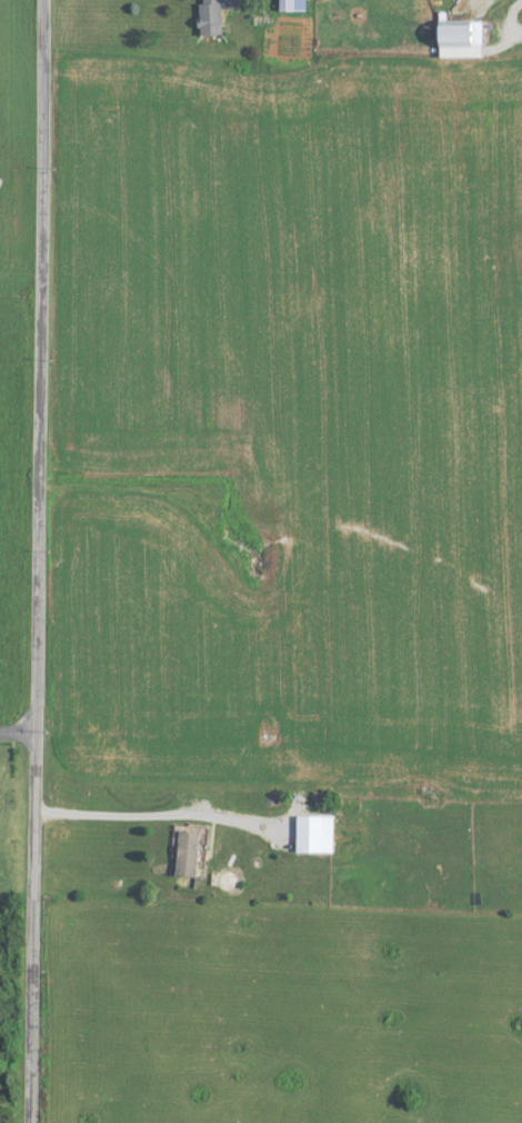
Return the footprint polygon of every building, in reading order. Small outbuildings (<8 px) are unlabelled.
[(197,33),(220,36),(220,3),(240,2),(239,0),(197,0),(197,33)] [(289,10),(289,0),(273,0),(273,10),(289,10)] [(426,57),(476,57),(476,21),(426,21),(426,57)] [(317,815),(290,815),(290,853),(317,853),(317,815)] [(170,827),(194,829),(190,879),(164,875),(170,827)]
